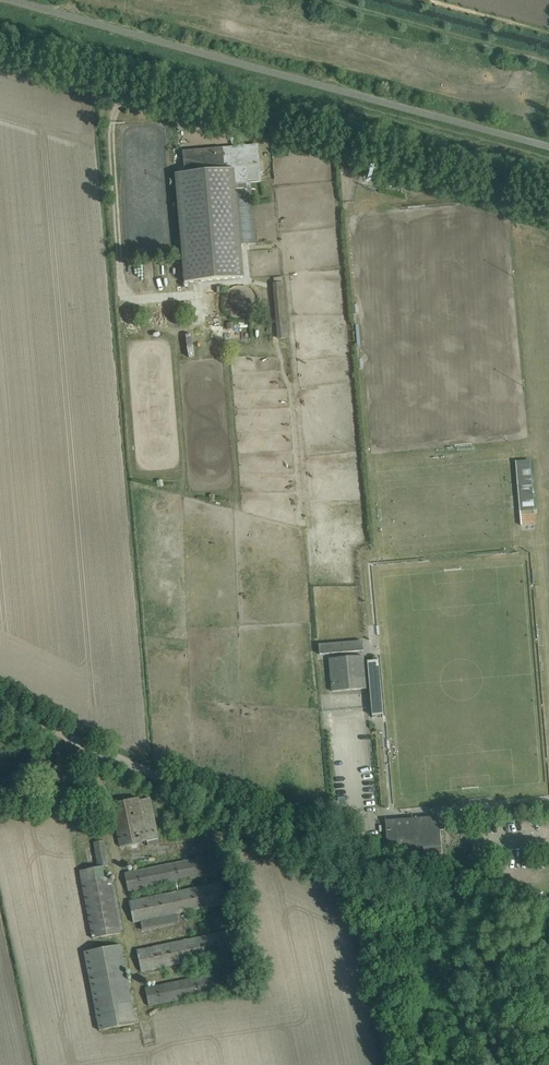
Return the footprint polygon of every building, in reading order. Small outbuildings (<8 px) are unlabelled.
[(184,282),(202,281),(243,277),(235,184),(260,182),(257,148),(248,149),(247,146),(237,146),(238,155),(233,155),(232,153),(223,154),(222,148),(222,154),(183,158),(185,173),(175,174),(184,282)] [(269,254),(270,275),(284,274),(282,254),(269,254)] [(288,339),(283,284),(273,285),(277,340),(288,339)] [(535,525),(530,462),(516,463),(516,466),(520,513),(522,526),(535,525)] [(363,651),(362,641),(319,644),(319,654),(327,654),(363,651)] [(329,659),(331,680),(332,691),(366,688),(364,656),(329,659)] [(160,843),(152,809),(150,798),(139,801),(138,798),(111,804),(121,846),(146,841),(147,846),(160,843)] [(440,816),(397,820),(386,821),(388,845),(404,844),(404,846),(406,846),(406,850),(423,849),(424,855),(443,854),(442,843),(441,830),(445,830),(445,825),(440,825),(440,816)] [(98,868),(107,866),(103,842),(94,843),(98,868)] [(128,890),(202,876),(220,872),(217,854),(124,873),(128,890)] [(92,939),(119,933),(109,876),(81,881),(92,939)] [(180,927),(177,913),(225,903),(221,882),(129,902),(134,922),(141,921),(144,935),(180,927)] [(141,972),(202,959),(235,952),(231,931),(137,951),(141,972)] [(132,1027),(117,945),(85,951),(100,1033),(132,1027)] [(149,1006),(202,995),(242,986),(239,969),(145,988),(149,1006)]
